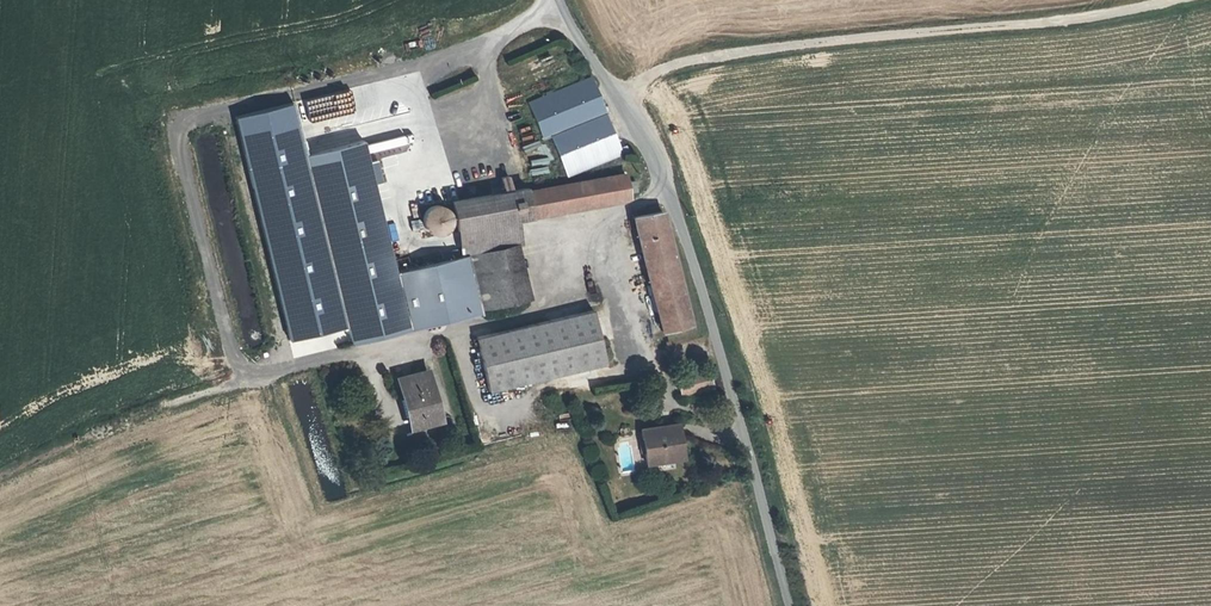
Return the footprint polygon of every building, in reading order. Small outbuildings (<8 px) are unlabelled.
[(529,105),(540,133),(547,130),(566,176),(627,151),(625,145),(620,147),(592,79),(529,105)] [(444,95),(447,107),(467,102),(464,91),(444,95)] [(350,339),(480,309),(467,253),(461,254),(394,267),(364,137),(306,151),(350,339)] [(527,191),(532,216),(628,199),(627,194),(626,182),(624,173),(527,191)] [(503,192),(511,191),(508,175),(501,177),(503,192)] [(632,181),(626,182),(627,194),(634,192),(632,181)] [(517,220),(532,216),(527,191),(527,188),(511,191),(503,192),(452,201),(461,254),(467,253),(517,245),(520,244),(517,220)] [(426,230),(431,233),(438,234),(444,231),(449,226),(450,219),(449,212),(444,207),(437,205),(431,205),(426,208),(422,213),(421,219),(422,225),(426,230)] [(662,211),(633,217),(663,331),(690,324),(662,211)] [(529,297),(517,245),(470,255),(483,308),(529,297)] [(587,302),(596,300),(593,281),(583,283),(587,302)] [(564,286),(566,303),(573,302),(571,285),(564,286)] [(592,310),(476,337),(488,391),(605,363),(592,310)] [(675,377),(681,394),(712,386),(708,369),(675,377)] [(427,371),(398,379),(411,426),(439,419),(427,371)] [(649,448),(644,452),(646,464),(683,458),(677,423),(640,428),(642,439),(647,438),(649,448)]
